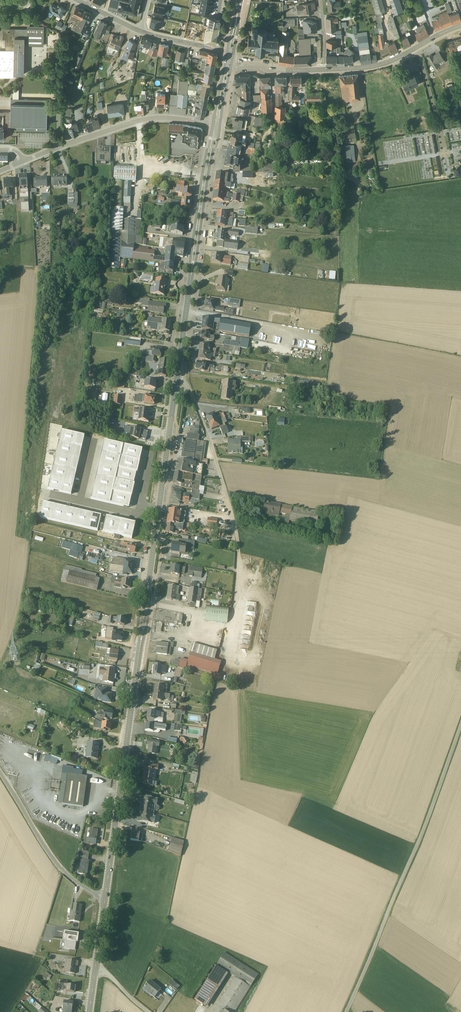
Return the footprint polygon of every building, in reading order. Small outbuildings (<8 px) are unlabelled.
[(137,15),(140,4),(126,0),(109,0),(107,8),(112,9),(111,10),(117,11),(117,10),(121,11),(121,12),(133,15),(133,14),(137,15)] [(327,8),(335,8),(335,6),(340,6),(340,0),(327,0),(327,8)] [(376,17),(377,25),(378,31),(377,31),(381,54),(398,47),(394,38),(388,40),(387,39),(386,39),(385,38),(384,39),(382,30),(383,30),(381,19),(382,17),(380,10),(384,9),(385,8),(382,0),(372,0),(375,11),(374,12),(376,17)] [(394,12),(403,9),(400,0),(390,0),(394,12)] [(297,5),(298,10),(302,10),(303,14),(313,12),(313,8),(315,8),(314,2),(297,5)] [(49,11),(48,14),(48,16),(50,17),(51,16),(53,13),(60,18),(65,9),(57,5),(57,7),(51,4),(47,10),(49,11)] [(154,4),(152,12),(164,15),(166,7),(154,4)] [(200,5),(198,12),(209,14),(210,7),(200,5)] [(75,30),(84,10),(75,6),(69,21),(73,23),(71,28),(75,30)] [(431,19),(434,27),(452,20),(447,8),(431,15),(433,18),(431,19)] [(457,9),(448,12),(452,20),(460,17),(457,9)] [(92,14),(84,10),(75,30),(87,35),(89,30),(85,28),(92,14)] [(425,16),(423,10),(419,11),(419,13),(415,14),(417,19),(425,16)] [(395,34),(396,34),(397,35),(399,35),(392,14),(391,15),(391,13),(388,13),(389,15),(387,16),(386,20),(389,27),(391,26),(393,32),(394,32),(395,34)] [(325,16),(326,29),(335,28),(335,20),(338,20),(337,15),(325,16)] [(220,20),(205,17),(203,24),(218,27),(220,20)] [(162,20),(151,18),(149,25),(161,28),(162,20)] [(107,34),(111,26),(106,24),(106,23),(100,20),(94,36),(93,38),(98,40),(99,38),(102,31),(107,34)] [(298,28),(298,33),(303,32),(303,29),(316,28),(316,24),(317,24),(316,20),(302,20),(303,28),(298,28)] [(429,32),(423,21),(415,26),(417,29),(414,31),(416,34),(415,34),(418,39),(429,32)] [(59,34),(64,37),(67,30),(65,29),(67,25),(64,24),(59,34)] [(216,39),(218,27),(203,24),(203,26),(207,27),(204,41),(215,44),(215,42),(216,39)] [(14,51),(14,76),(24,76),(24,42),(27,42),(26,45),(43,46),(44,26),(27,26),(27,28),(14,29),(3,28),(3,39),(5,39),(5,48),(7,50),(14,51)] [(278,60),(293,62),(293,53),(286,52),(288,45),(287,45),(289,32),(286,32),(287,26),(283,26),(277,60),(278,60)] [(414,39),(408,28),(404,30),(405,33),(400,36),(404,44),(414,39)] [(245,37),(245,41),(247,42),(247,44),(249,45),(250,46),(251,45),(250,49),(255,50),(255,52),(264,52),(264,51),(268,51),(267,55),(274,56),(275,51),(278,38),(274,37),(274,33),(266,32),(266,31),(257,30),(257,31),(252,31),(251,31),(249,32),(249,34),(250,35),(248,35),(248,37),(245,37)] [(358,45),(368,44),(367,32),(357,34),(358,45)] [(113,34),(111,33),(109,37),(110,38),(109,38),(111,39),(108,46),(107,48),(113,51),(113,50),(117,51),(123,37),(119,35),(119,36),(119,37),(113,34)] [(310,40),(315,40),(315,35),(298,35),(299,52),(310,52),(310,40)] [(446,40),(449,48),(460,44),(460,35),(446,39),(446,40)] [(149,48),(147,53),(157,56),(157,55),(158,50),(154,49),(157,41),(141,36),(139,45),(149,48)] [(325,61),(336,61),(336,48),(337,38),(336,38),(326,38),(325,38),(325,61)] [(125,48),(121,58),(131,62),(134,56),(132,56),(134,52),(133,51),(136,44),(129,40),(125,47),(125,48)] [(158,50),(157,55),(161,56),(162,54),(166,55),(168,45),(159,44),(158,50)] [(354,50),(347,44),(342,50),(344,61),(353,60),(352,52),(354,50)] [(369,52),(368,45),(358,47),(360,60),(376,58),(375,51),(369,52)] [(430,51),(426,54),(434,65),(437,63),(444,59),(438,49),(432,53),(430,51)] [(201,61),(215,64),(217,54),(200,50),(198,55),(201,56),(201,58),(202,59),(201,61)] [(174,62),(181,64),(182,61),(183,61),(184,52),(177,51),(175,59),(174,62)] [(311,61),(310,52),(293,53),(293,62),(311,61)] [(169,59),(162,58),(161,66),(168,67),(169,59)] [(0,77),(0,74),(9,74),(9,65),(0,65),(0,60),(0,77)] [(197,70),(197,71),(213,73),(215,64),(201,61),(200,68),(194,67),(194,70),(197,70)] [(213,73),(197,71),(189,70),(189,72),(192,73),(192,74),(188,74),(187,82),(195,82),(195,79),(211,82),(213,73)] [(349,97),(360,96),(357,71),(339,73),(342,97),(349,97)] [(417,81),(413,72),(401,77),(405,86),(417,81)] [(272,98),(271,98),(271,94),(269,94),(268,85),(271,85),(269,73),(259,74),(261,99),(260,99),(261,113),(271,113),(271,108),(272,107),(272,98)] [(285,73),(275,73),(275,97),(274,115),(274,119),(283,120),(284,115),(285,115),(285,104),(281,104),(282,99),(281,99),(281,93),(284,93),(284,88),(283,88),(284,81),(285,81),(285,73)] [(301,73),(290,73),(288,97),(299,98),(299,92),(296,92),(296,90),(294,90),(295,83),(296,83),(296,81),(300,81),(301,73)] [(233,79),(232,83),(241,82),(241,86),(250,85),(249,75),(234,76),(233,79)] [(170,94),(169,104),(177,105),(177,106),(186,107),(187,100),(188,94),(187,82),(179,79),(177,94),(170,94)] [(210,85),(197,82),(197,83),(195,82),(187,82),(188,94),(208,96),(210,85)] [(250,85),(241,86),(241,95),(250,96),(250,85)] [(145,91),(141,90),(141,98),(140,99),(141,103),(142,113),(148,112),(147,106),(149,106),(148,102),(146,102),(146,94),(145,94),(145,91)] [(165,94),(157,93),(156,105),(164,106),(165,94)] [(208,96),(188,94),(187,100),(189,100),(189,102),(191,103),(192,100),(195,101),(194,105),(206,107),(208,96)] [(237,101),(236,107),(248,109),(248,107),(250,108),(251,107),(253,97),(239,95),(238,101),(237,101)] [(10,112),(10,126),(16,126),(16,127),(15,130),(16,130),(46,131),(47,99),(11,98),(10,112)] [(107,105),(108,116),(124,114),(123,103),(107,105)] [(136,105),(134,106),(134,109),(137,109),(137,113),(142,113),(141,103),(136,104),(136,105)] [(206,107),(194,105),(194,110),(197,111),(196,116),(203,118),(206,107)] [(10,112),(0,111),(0,139),(3,139),(4,131),(4,130),(3,130),(3,126),(10,126),(10,112)] [(95,117),(91,118),(95,128),(101,126),(101,125),(98,118),(97,118),(97,115),(94,115),(95,117)] [(234,116),(233,123),(245,126),(247,117),(245,117),(238,115),(238,117),(234,116)] [(95,128),(91,118),(88,120),(88,118),(85,119),(89,130),(95,128)] [(70,135),(71,135),(72,136),(74,135),(74,134),(78,133),(77,129),(78,129),(76,122),(71,123),(67,124),(70,135)] [(343,140),(356,138),(353,122),(340,125),(343,140)] [(460,135),(460,122),(449,122),(449,135),(460,135)] [(183,124),(168,123),(168,131),(178,132),(182,136),(182,141),(199,144),(202,128),(201,127),(184,124),(183,124)] [(231,131),(230,138),(244,140),(245,132),(236,130),(235,132),(231,131)] [(230,138),(228,148),(245,150),(247,140),(230,138)] [(351,142),(340,143),(341,160),(355,159),(353,142),(351,142)] [(96,152),(96,162),(110,162),(111,149),(96,148),(95,152),(96,152)] [(241,150),(228,148),(227,155),(236,158),(236,159),(240,159),(241,150)] [(227,155),(225,163),(239,165),(240,159),(236,159),(236,158),(227,155)] [(239,173),(241,165),(225,163),(224,172),(237,173),(238,173),(239,173)] [(135,181),(136,167),(114,166),(112,209),(111,209),(109,272),(119,272),(120,261),(132,263),(134,248),(142,248),(142,239),(141,239),(141,223),(142,223),(131,223),(131,220),(122,219),(123,214),(128,214),(130,212),(132,182),(135,181)] [(276,168),(254,167),(253,176),(275,176),(276,168)] [(27,176),(19,176),(20,193),(28,193),(27,176)] [(52,176),(52,186),(66,186),(66,176),(52,176)] [(36,188),(47,187),(46,178),(36,178),(36,177),(33,177),(34,187),(36,187),(36,188)] [(215,185),(232,188),(233,183),(232,183),(232,179),(217,177),(216,177),(215,185)] [(2,196),(3,200),(12,200),(11,196),(12,196),(12,189),(12,184),(10,184),(10,180),(9,180),(3,180),(4,190),(6,190),(6,195),(2,196)] [(182,199),(191,200),(192,193),(184,192),(184,185),(177,184),(176,195),(182,196),(182,199)] [(215,185),(214,195),(224,197),(224,194),(223,193),(224,191),(234,193),(234,188),(232,188),(215,185)] [(77,210),(79,210),(79,207),(77,207),(77,205),(78,205),(78,193),(73,193),(73,190),(67,190),(67,191),(66,191),(66,199),(67,199),(67,205),(68,205),(68,208),(77,208),(77,210)] [(239,205),(242,205),(243,200),(214,195),(213,204),(229,206),(229,202),(232,202),(232,205),(239,206),(239,205)] [(166,204),(166,209),(189,212),(190,204),(181,202),(181,206),(179,206),(178,204),(172,203),(170,204),(166,204)] [(28,203),(20,204),(21,212),(29,211),(28,203)] [(217,216),(216,222),(229,224),(229,222),(233,223),(233,217),(217,216)] [(183,232),(166,229),(165,236),(182,238),(183,232)] [(226,235),(217,234),(216,238),(214,238),(214,244),(216,244),(216,245),(216,250),(223,251),(223,246),(224,246),(223,252),(237,254),(238,246),(225,244),(226,238),(229,238),(229,239),(238,240),(238,235),(229,234),(226,234),(226,235)] [(162,251),(183,254),(185,245),(174,243),(174,242),(163,241),(162,251)] [(134,250),(132,263),(153,265),(154,255),(148,254),(148,252),(134,250)] [(182,261),(183,254),(164,252),(163,255),(165,255),(165,262),(154,261),(153,265),(173,267),(174,260),(175,259),(182,261)] [(210,266),(230,269),(231,261),(212,258),(210,266)] [(173,267),(159,266),(158,275),(159,275),(159,277),(172,278),(173,267)] [(217,294),(225,295),(225,294),(228,295),(229,290),(228,290),(228,283),(227,283),(227,282),(227,280),(232,281),(232,280),(234,280),(234,278),(233,278),(233,275),(225,274),(224,280),(224,281),(219,281),(218,283),(216,283),(216,287),(218,287),(217,294)] [(326,275),(326,283),(335,283),(335,275),(326,275)] [(151,290),(150,297),(164,299),(165,290),(166,290),(167,283),(156,282),(155,287),(154,286),(153,291),(151,290)] [(144,302),(139,302),(138,307),(142,308),(141,309),(148,310),(147,314),(163,316),(163,311),(165,311),(165,308),(149,306),(149,303),(144,302)] [(240,303),(228,302),(227,309),(239,310),(240,303)] [(205,305),(204,305),(204,307),(205,307),(204,310),(209,311),(208,313),(224,315),(224,311),(214,309),(214,305),(205,304),(205,305)] [(147,325),(145,325),(144,329),(147,330),(147,332),(163,334),(163,337),(169,338),(170,324),(148,321),(147,325)] [(219,328),(218,335),(219,335),(248,341),(250,329),(203,321),(202,325),(219,328)] [(219,328),(202,325),(201,333),(212,334),(212,337),(217,337),(219,338),(219,335),(218,335),(219,328)] [(281,346),(282,339),(278,338),(279,334),(272,333),(265,331),(264,334),(261,334),(260,341),(281,346)] [(201,342),(213,344),(214,341),(216,341),(217,337),(212,337),(202,335),(201,335),(201,336),(201,337),(201,338),(201,339),(201,342)] [(126,342),(125,347),(126,347),(140,349),(141,344),(140,344),(141,342),(131,341),(130,343),(126,342)] [(224,343),(224,348),(240,351),(247,352),(249,343),(236,341),(235,345),(224,343)] [(204,348),(200,348),(199,355),(215,357),(216,352),(212,352),(212,349),(204,347),(204,348)] [(224,348),(222,354),(229,356),(229,359),(232,360),(232,358),(239,359),(240,351),(224,348)] [(146,354),(145,358),(151,359),(152,359),(161,360),(162,351),(150,350),(150,354),(146,354)] [(199,355),(198,363),(210,364),(211,361),(215,361),(215,357),(199,355)] [(160,362),(157,379),(166,380),(168,363),(160,362)] [(221,374),(228,376),(229,372),(228,372),(228,370),(197,366),(196,369),(195,369),(195,370),(195,371),(196,372),(196,373),(199,373),(199,374),(199,375),(208,375),(209,375),(214,375),(215,375),(215,374),(221,374)] [(140,383),(139,387),(144,388),(143,391),(155,393),(155,392),(156,392),(156,389),(155,389),(155,388),(155,385),(140,383)] [(235,395),(235,385),(221,384),(221,388),(222,388),(220,404),(231,405),(232,395),(235,395)] [(89,404),(95,405),(97,392),(90,391),(89,404)] [(144,400),(135,398),(134,405),(154,408),(155,401),(149,401),(148,399),(147,398),(146,398),(145,398),(144,399),(144,400)] [(113,408),(120,409),(121,400),(114,399),(113,408)] [(151,414),(134,412),(134,416),(138,417),(138,419),(139,420),(138,424),(148,426),(149,421),(148,421),(148,418),(150,418),(151,414)] [(227,422),(230,421),(228,416),(226,417),(225,416),(221,417),(220,416),(215,418),(214,416),(206,420),(209,426),(227,420),(227,422)] [(222,438),(228,436),(225,429),(224,427),(228,425),(227,420),(209,426),(211,433),(219,430),(222,438)] [(186,442),(198,444),(198,439),(197,439),(199,430),(201,430),(200,427),(199,427),(199,425),(195,425),(194,431),(190,430),(189,438),(187,438),(186,442)] [(125,429),(123,436),(128,437),(127,440),(137,442),(138,441),(146,443),(148,435),(125,429)] [(48,492),(71,497),(84,439),(61,434),(48,492)] [(228,450),(228,457),(242,457),(242,448),(240,448),(240,446),(252,446),(252,440),(236,440),(236,444),(228,444),(227,449),(228,450)] [(200,444),(183,442),(181,461),(194,462),(193,465),(207,467),(207,463),(203,463),(206,445),(200,444)] [(142,453),(104,443),(90,502),(129,511),(131,500),(132,500),(134,487),(133,487),(136,476),(137,476),(142,453)] [(175,475),(201,479),(203,467),(201,467),(201,466),(193,465),(194,462),(181,461),(179,463),(177,463),(175,475)] [(201,480),(174,476),(173,486),(179,487),(179,490),(198,494),(199,489),(200,490),(201,480)] [(182,492),(172,491),(171,498),(199,503),(199,498),(198,498),(199,494),(192,493),(191,497),(183,496),(184,493),(181,493),(182,492)] [(180,508),(180,507),(183,507),(184,506),(188,506),(196,507),(197,505),(198,505),(199,503),(171,498),(170,507),(180,508)] [(97,534),(101,519),(42,505),(39,520),(97,534)] [(308,534),(315,535),(319,514),(264,505),(262,517),(278,520),(279,517),(285,518),(283,529),(287,530),(289,523),(299,525),(301,525),(301,526),(309,528),(308,534)] [(185,515),(169,513),(167,527),(174,528),(174,527),(184,528),(184,526),(185,515)] [(106,520),(103,535),(132,541),(135,526),(106,520)] [(184,526),(184,528),(174,527),(174,528),(167,527),(165,536),(177,537),(178,536),(178,535),(178,534),(183,534),(185,534),(186,526),(184,526)] [(83,550),(63,544),(61,550),(81,556),(83,550)] [(126,554),(134,556),(136,549),(113,544),(112,549),(119,551),(120,549),(127,550),(126,554)] [(188,557),(189,550),(181,548),(181,547),(172,546),(171,555),(188,557)] [(129,562),(114,561),(112,568),(132,571),(133,565),(129,564),(129,562)] [(66,586),(97,593),(100,581),(97,581),(97,579),(96,579),(96,577),(82,573),(82,572),(65,568),(61,584),(66,585),(66,586)] [(109,568),(108,574),(110,575),(122,576),(122,577),(127,578),(127,577),(131,577),(132,571),(112,568),(109,568)] [(171,569),(170,577),(178,578),(179,578),(179,576),(184,577),(185,571),(171,569)] [(201,581),(202,571),(190,569),(188,580),(201,581)] [(111,581),(111,587),(114,587),(114,590),(126,592),(126,590),(129,591),(130,588),(131,584),(119,582),(119,581),(111,580),(111,581)] [(179,590),(168,589),(166,602),(179,604),(180,598),(178,598),(179,590)] [(199,611),(202,593),(196,592),(191,591),(189,590),(187,606),(184,605),(183,610),(194,612),(195,612),(195,610),(199,611)] [(205,623),(227,625),(228,610),(206,608),(205,623)] [(109,619),(108,626),(112,627),(113,623),(116,624),(116,627),(124,628),(125,622),(109,619)] [(106,630),(105,642),(111,643),(111,644),(116,644),(116,643),(122,644),(123,636),(118,636),(118,635),(113,634),(113,631),(106,630)] [(102,646),(96,645),(95,650),(107,652),(106,662),(116,664),(118,653),(107,652),(108,648),(102,647),(102,646)] [(155,657),(170,659),(171,650),(173,651),(173,646),(168,645),(167,647),(157,646),(156,650),(155,657)] [(216,653),(192,646),(189,659),(187,664),(180,662),(180,663),(175,662),(170,664),(170,668),(189,674),(193,675),(194,671),(217,678),(220,664),(214,663),(216,653)] [(154,667),(152,677),(161,678),(161,676),(166,676),(166,669),(154,667)] [(114,678),(115,670),(97,668),(96,682),(99,682),(100,684),(113,686),(114,682),(116,683),(116,678),(114,678)] [(182,672),(176,670),(174,679),(180,680),(182,672)] [(155,689),(154,696),(165,697),(166,696),(167,687),(160,686),(159,689),(155,689)] [(101,704),(111,706),(112,697),(107,696),(107,692),(96,690),(95,703),(101,704)] [(169,704),(173,704),(173,699),(154,696),(153,703),(162,704),(162,701),(164,701),(164,702),(169,703),(169,704)] [(97,719),(96,722),(100,725),(102,725),(103,722),(107,723),(107,721),(112,722),(113,716),(104,714),(104,717),(97,716),(97,717),(96,717),(96,719),(97,719)] [(163,716),(147,714),(146,722),(147,722),(146,725),(151,726),(151,724),(162,726),(163,716)] [(181,718),(175,716),(173,726),(180,727),(181,718)] [(110,733),(111,727),(102,725),(100,725),(95,722),(94,731),(101,732),(101,733),(106,734),(106,733),(110,733)] [(145,727),(144,734),(153,735),(158,736),(159,735),(160,734),(165,735),(166,729),(154,727),(154,728),(145,727)] [(159,750),(159,745),(147,743),(146,748),(148,749),(147,756),(156,757),(157,750),(159,750)] [(85,760),(85,761),(97,762),(99,747),(87,746),(85,756),(85,757),(84,759),(85,760)] [(157,774),(158,768),(153,767),(148,767),(148,771),(143,771),(141,787),(156,789),(157,785),(155,785),(156,774),(157,774)] [(192,774),(190,785),(196,786),(198,775),(192,774)] [(57,806),(63,806),(63,807),(83,810),(87,779),(67,777),(62,776),(57,806)] [(158,808),(157,808),(157,803),(140,800),(139,806),(141,807),(139,818),(138,818),(137,824),(154,826),(154,820),(153,820),(153,814),(157,814),(159,813),(159,810),(158,808)] [(87,836),(85,846),(95,848),(98,832),(90,831),(89,836),(87,836)] [(131,835),(130,843),(141,844),(142,837),(131,835)] [(168,854),(180,859),(184,844),(172,841),(168,854)] [(89,855),(82,854),(80,870),(77,870),(77,873),(79,873),(79,876),(87,878),(89,864),(88,863),(89,855)] [(80,917),(81,908),(72,907),(70,917),(68,917),(67,923),(79,925),(80,918),(80,917)] [(78,941),(79,936),(64,934),(63,942),(66,943),(66,944),(64,944),(63,952),(75,953),(76,944),(78,945),(78,941)] [(224,955),(216,968),(229,975),(250,989),(258,977),(224,955)] [(65,962),(63,975),(75,977),(76,969),(78,969),(78,964),(65,962)] [(216,968),(194,1002),(200,1006),(206,1010),(228,976),(216,968)] [(46,974),(42,980),(45,982),(46,981),(49,983),(51,979),(48,977),(49,976),(46,974)] [(234,980),(214,1011),(236,1011),(250,990),(234,980)] [(56,984),(54,984),(54,989),(66,990),(66,994),(74,995),(75,988),(67,988),(68,984),(57,983),(56,984)] [(150,983),(143,992),(143,991),(142,993),(149,999),(150,998),(154,1001),(161,991),(150,983)] [(64,1004),(63,1011),(72,1011),(73,1005),(64,1004)]
